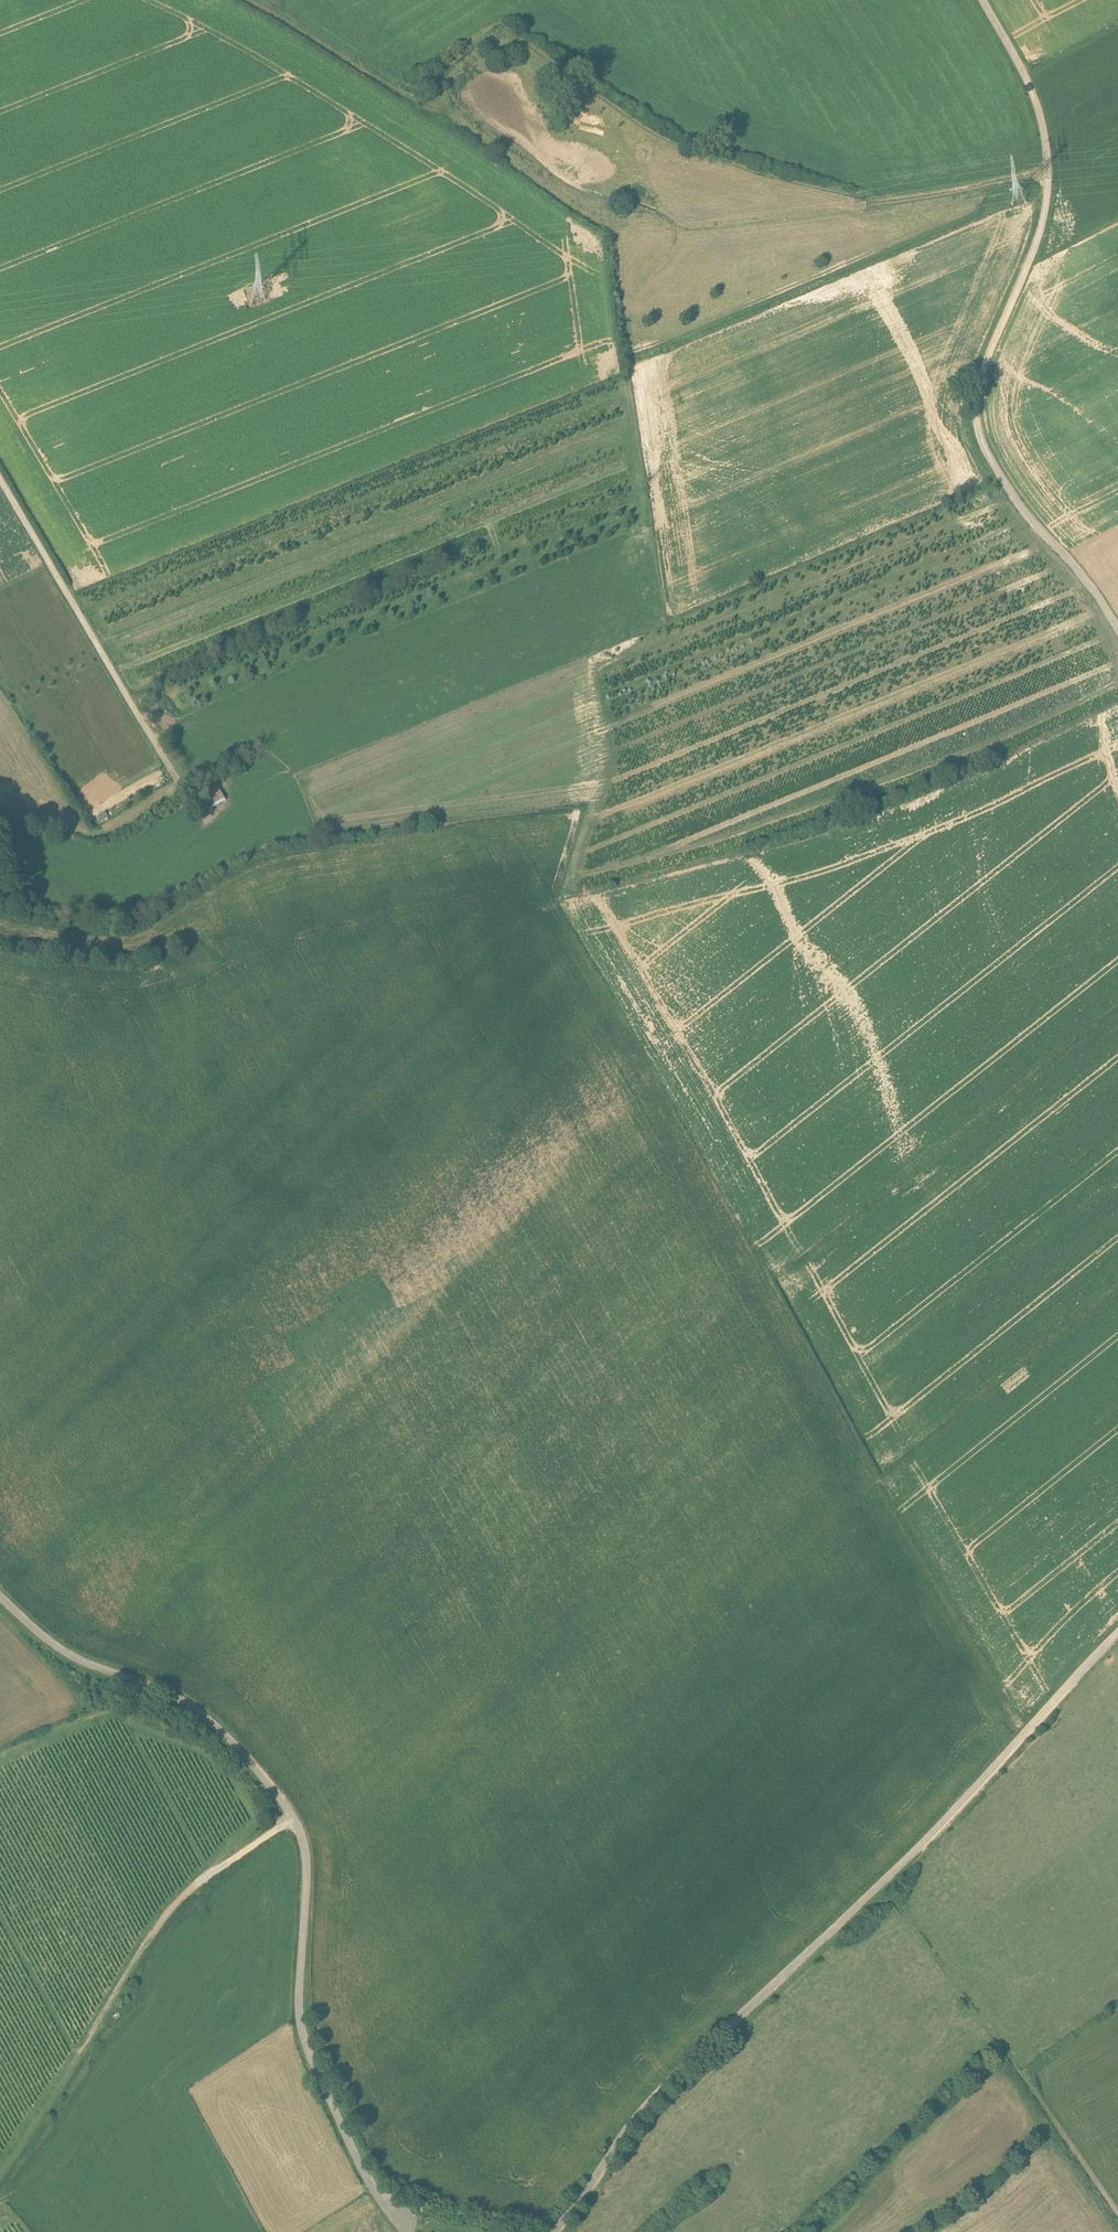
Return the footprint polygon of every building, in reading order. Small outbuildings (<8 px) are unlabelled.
[(205,797),(212,809),(227,801),(220,788),(205,797)]
